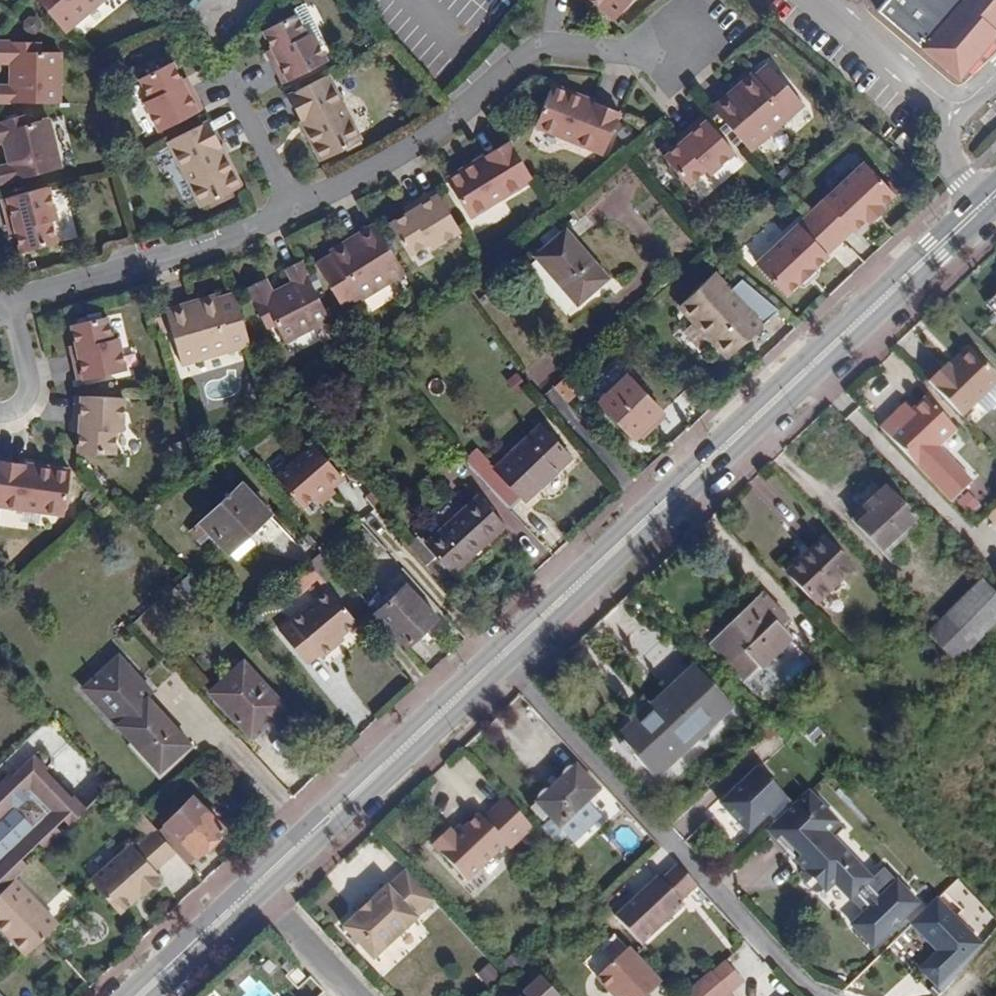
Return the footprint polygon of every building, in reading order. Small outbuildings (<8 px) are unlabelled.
[(71,31),(110,0),(45,0),(71,31)] [(586,0),(598,11),(602,8),(616,21),(633,0),(586,0)] [(879,7),(960,77),(995,35),(995,0),(885,0),(879,7)] [(274,58),(269,61),(280,85),(323,65),(310,34),(303,37),(293,16),(261,32),(269,47),(274,58)] [(61,100),(62,51),(44,50),(44,38),(0,38),(0,42),(0,58),(14,59),(13,80),(0,79),(0,98),(61,100)] [(264,49),(269,61),(274,58),(269,47),(264,49)] [(732,94),(714,110),(753,153),(805,108),(771,66),(757,79),(754,76),(741,86),(746,92),(738,99),(732,94)] [(167,140),(212,117),(200,93),(195,96),(189,87),(181,71),(149,86),(157,108),(153,110),(167,140)] [(361,141),(328,75),(287,95),(301,125),(306,124),(311,135),(306,137),(318,162),(361,141)] [(195,96),(200,93),(195,85),(189,87),(195,96)] [(578,101),(580,96),(554,86),(537,127),(605,156),(622,113),(592,101),(589,105),(578,101)] [(741,86),(732,94),(738,99),(746,92),(741,86)] [(592,101),(580,96),(578,101),(589,105),(592,101)] [(0,117),(0,139),(9,136),(14,158),(1,161),(4,178),(67,163),(55,117),(36,121),(33,109),(0,117)] [(705,118),(683,136),(689,142),(680,149),(667,161),(689,188),(708,171),(713,176),(737,154),(705,118)] [(301,125),(306,137),(311,135),(306,124),(301,125)] [(228,161),(231,158),(217,129),(176,149),(208,216),(249,196),(238,171),(233,173),(228,161)] [(689,142),(683,136),(676,143),(680,149),(689,142)] [(537,180),(513,140),(488,155),(491,160),(480,166),(478,162),(450,179),(474,219),(537,180)] [(491,160),(488,155),(478,162),(480,166),(491,160)] [(238,171),(231,158),(228,161),(233,173),(238,171)] [(858,165),(805,214),(835,244),(845,234),(847,235),(860,223),(863,226),(878,212),(875,209),(888,197),(858,165)] [(51,181),(5,193),(12,222),(18,221),(19,230),(23,248),(59,239),(52,217),(59,214),(51,181)] [(465,234),(439,191),(416,205),(419,212),(410,216),(394,226),(410,257),(431,246),(434,251),(465,234)] [(419,212),(416,205),(406,211),(410,216),(419,212)] [(835,244),(805,214),(751,265),(780,298),(794,285),(808,272),(822,260),(820,257),(835,244)] [(347,311),(408,273),(378,225),(358,237),(361,241),(352,246),(349,243),(334,252),(336,255),(319,266),(347,311)] [(566,228),(536,255),(578,304),(609,279),(566,228)] [(361,241),(358,237),(349,243),(352,246),(361,241)] [(334,318),(304,260),(289,268),(295,281),(281,287),(282,293),(276,295),(274,290),(269,278),(250,287),(270,328),(280,323),(288,340),(334,318)] [(808,272),(794,285),(798,289),(812,276),(808,272)] [(731,294),(712,275),(679,308),(728,359),(775,313),(741,283),(731,294)] [(253,347),(238,294),(218,300),(217,296),(200,300),(202,305),(192,308),(191,303),(168,309),(183,365),(253,347)] [(986,306),(995,316),(995,296),(986,306)] [(81,354),(76,355),(83,381),(130,367),(121,335),(114,337),(108,315),(75,325),(79,342),(81,354)] [(73,344),(76,355),(81,354),(79,342),(73,344)] [(928,382),(962,417),(995,383),(995,376),(973,352),(965,350),(957,357),(959,361),(951,370),(946,364),(928,382)] [(626,374),(598,400),(632,436),(661,410),(626,374)] [(554,387),(565,401),(578,389),(566,376),(554,387)] [(122,430),(125,396),(76,393),(75,422),(81,422),(81,431),(78,451),(115,453),(117,429),(122,430)] [(893,416),(879,429),(951,503),(971,482),(938,448),(956,431),(924,398),(911,411),(900,422),(893,416)] [(904,405),(893,416),(900,422),(911,411),(904,405)] [(485,483),(507,507),(519,497),(523,500),(568,457),(542,428),(495,470),(497,472),(485,483)] [(316,445),(278,478),(304,508),(316,498),(323,505),(336,493),(334,490),(344,481),(345,479),(316,445)] [(64,514),(70,469),(38,465),(38,470),(23,467),(24,463),(0,459),(0,505),(64,514)] [(241,485),(201,522),(210,532),(205,537),(217,550),(221,545),(226,552),(268,515),(241,485)] [(857,526),(881,552),(913,521),(883,490),(863,508),(868,515),(857,526)] [(371,501),(377,508),(383,502),(377,495),(371,501)] [(425,544),(445,568),(463,552),(468,556),(503,525),(477,496),(425,544)] [(252,533),(263,547),(283,532),(272,518),(252,533)] [(404,541),(435,576),(445,568),(425,544),(413,531),(404,541)] [(787,573),(817,603),(853,569),(827,543),(807,562),(802,558),(787,573)] [(333,593),(346,584),(326,560),(313,569),(333,593)] [(957,663),(995,623),(995,596),(981,581),(927,635),(957,663)] [(375,614),(407,646),(436,617),(406,584),(395,593),(391,590),(384,596),(387,601),(375,614)] [(350,614),(328,587),(278,630),(300,656),(312,646),(314,649),(328,637),(326,635),(335,627),(350,614)] [(762,596),(710,646),(744,681),(756,667),(760,671),(791,642),(780,629),(788,622),(762,596)] [(326,635),(328,637),(337,630),(335,627),(326,635)] [(116,725),(146,698),(157,687),(123,651),(82,688),(116,725)] [(241,665),(209,694),(246,733),(275,707),(258,688),(261,685),(241,665)] [(652,706),(633,724),(618,738),(655,778),(731,708),(694,667),(652,706)] [(146,698),(116,725),(159,771),(188,744),(146,698)] [(628,717),(633,724),(652,706),(647,700),(628,717)] [(0,785),(0,819),(15,805),(31,791),(51,813),(35,828),(0,860),(0,883),(3,886),(27,864),(22,858),(40,841),(48,849),(64,834),(58,828),(63,823),(70,831),(91,812),(36,752),(0,785)] [(572,816),(577,820),(589,809),(585,804),(598,791),(575,766),(535,803),(549,817),(558,826),(572,816)] [(768,813),(777,804),(783,798),(756,770),(720,804),(747,832),(768,813)] [(31,791),(15,805),(35,828),(51,813),(31,791)] [(776,822),(767,830),(805,869),(801,874),(801,882),(812,893),(820,893),(824,890),(825,891),(834,884),(850,900),(857,894),(869,908),(863,913),(851,924),(872,947),(918,905),(884,869),(872,880),(827,831),(835,822),(808,793),(786,812),(776,822)] [(181,840),(197,856),(226,830),(195,797),(167,823),(181,840)] [(534,830),(503,798),(480,820),(476,816),(462,829),(453,835),(450,832),(448,830),(431,846),(464,882),(505,846),(510,850),(534,830)] [(549,817),(535,803),(528,810),(541,823),(549,817)] [(768,813),(776,822),(786,812),(777,804),(768,813)] [(15,805),(0,819),(0,860),(35,828),(15,805)] [(563,833),(577,820),(572,816),(558,826),(563,833)] [(453,835),(462,829),(458,825),(450,832),(453,835)] [(165,839),(158,831),(137,848),(134,845),(92,881),(101,892),(165,839)] [(144,894),(146,895),(162,883),(160,879),(162,878),(156,871),(177,854),(173,848),(165,839),(101,892),(120,914),(144,894)] [(185,863),(188,867),(197,856),(181,840),(173,848),(177,854),(185,863)] [(700,889),(681,869),(665,885),(660,880),(647,892),(648,893),(617,920),(644,949),(686,908),(683,904),(700,889)] [(434,901),(407,871),(389,888),(388,887),(372,902),(359,913),(343,929),(373,960),(417,919),(415,918),(434,901)] [(961,878),(942,892),(954,908),(963,902),(981,927),(991,919),(961,878)] [(0,901),(0,920),(1,921),(0,923),(0,924),(28,952),(61,926),(19,882),(0,901)] [(857,894),(850,900),(863,913),(869,908),(857,894)] [(359,913),(372,902),(367,899),(356,909),(359,913)] [(907,926),(933,955),(914,972),(935,995),(936,995),(981,957),(934,903),(907,926)] [(612,995),(647,995),(660,984),(628,949),(596,979),(612,995)] [(476,973),(487,987),(501,976),(490,962),(476,973)] [(288,976),(293,982),(297,986),(306,978),(296,969),(288,976)] [(727,995),(713,978),(691,995),(725,995),(727,995)]
